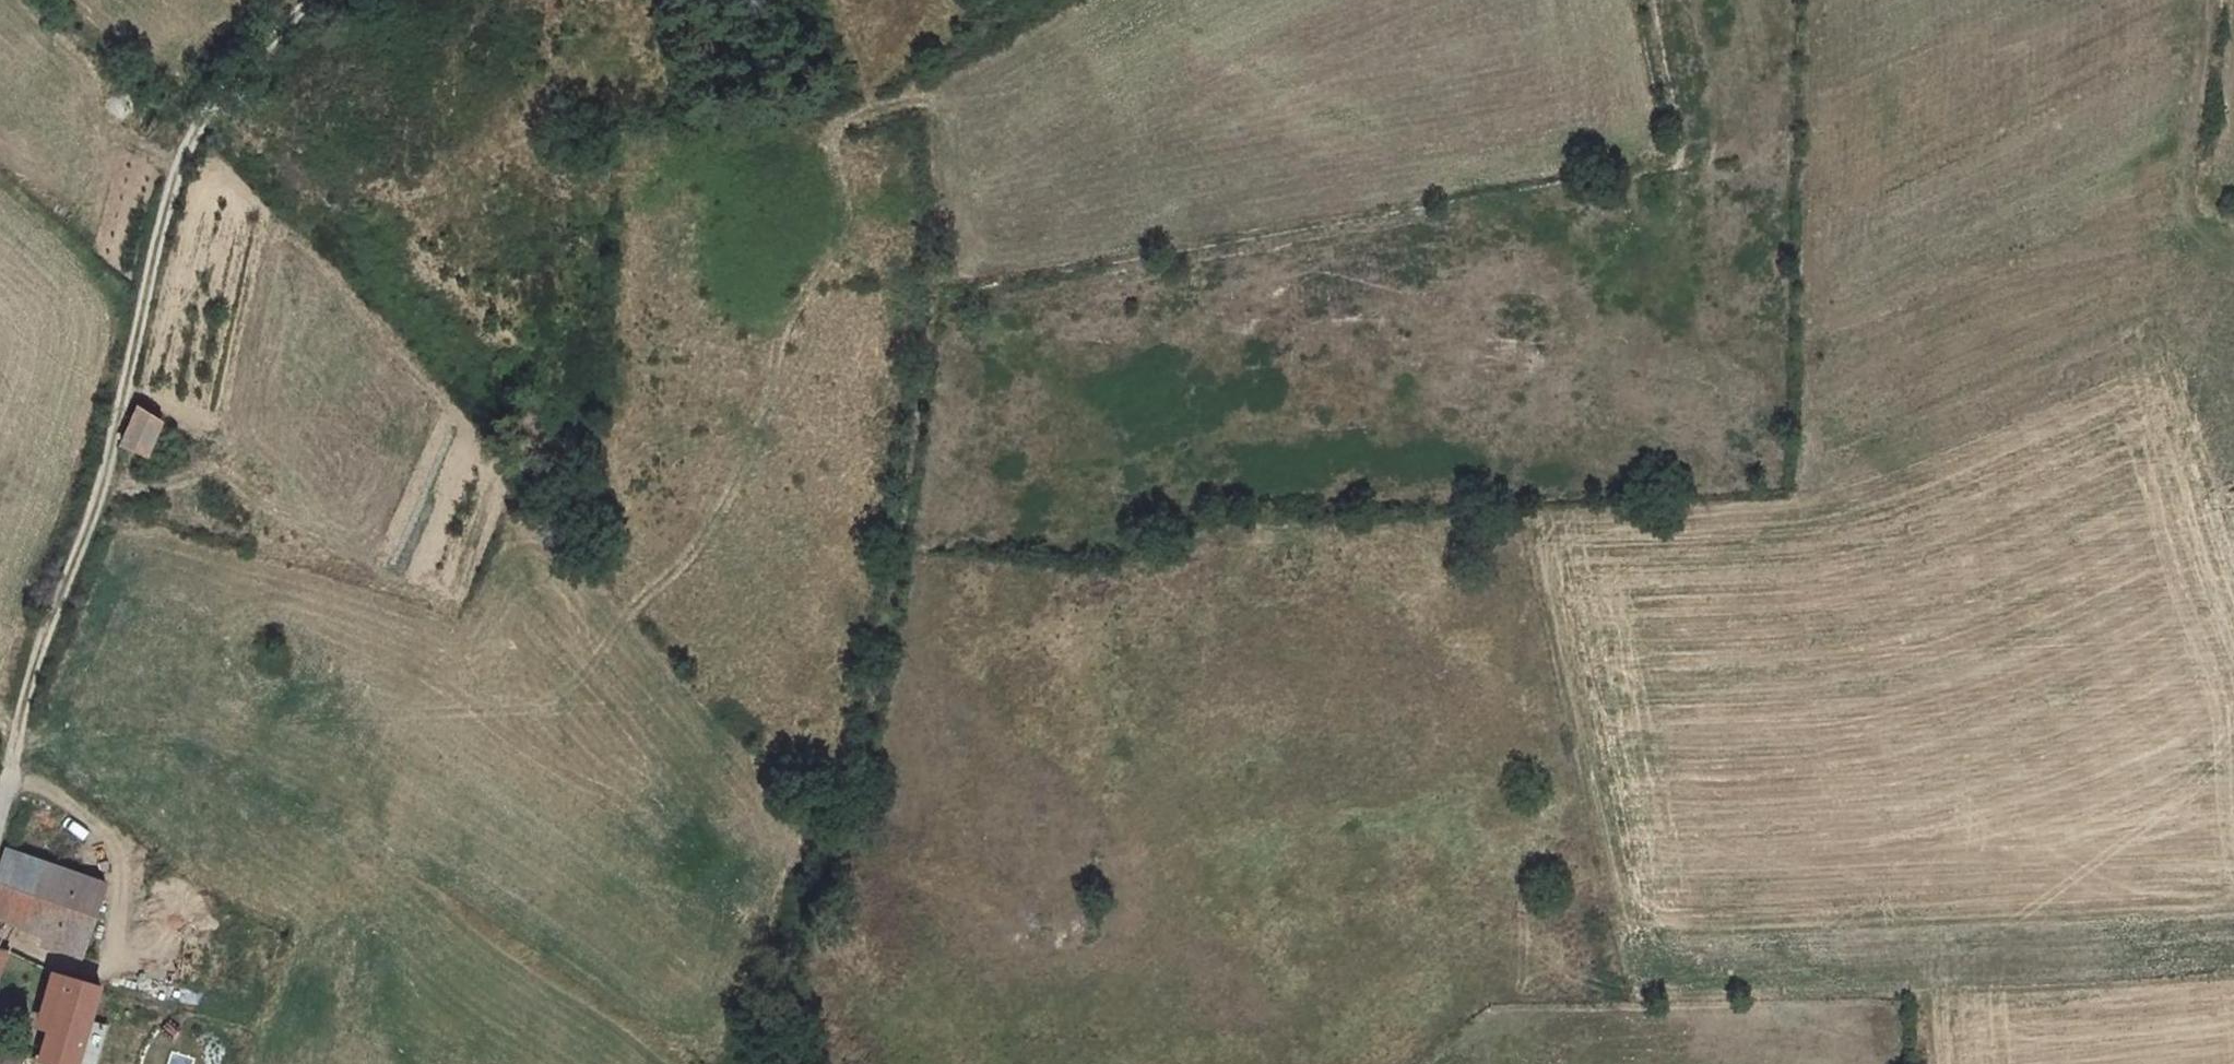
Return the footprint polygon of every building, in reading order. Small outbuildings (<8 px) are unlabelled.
[(165,449),(179,413),(152,405),(138,441),(165,449)] [(125,878),(25,844),(3,905),(41,918),(73,929),(68,946),(102,954),(125,878)] [(3,905),(0,918),(0,1009),(2,1010),(14,975),(41,918),(3,905)] [(95,976),(70,969),(63,997),(75,1001),(59,1056),(71,1062),(75,1063),(91,1063),(108,1017),(118,984),(95,976)] [(59,1056),(4,1042),(0,1051),(0,1063),(70,1063),(71,1062),(59,1056)]
